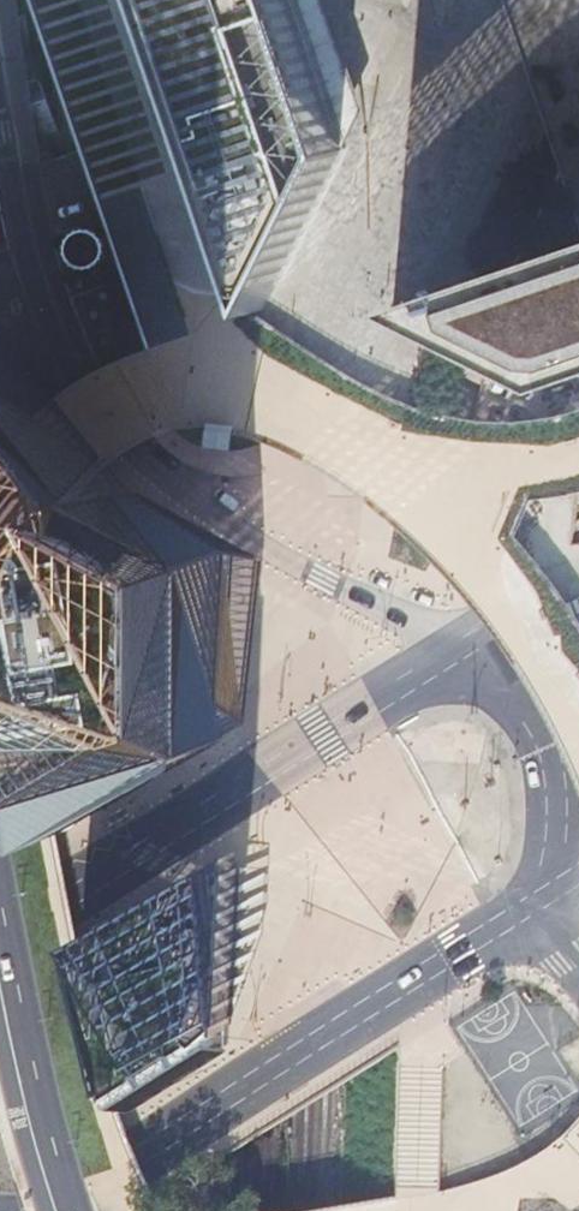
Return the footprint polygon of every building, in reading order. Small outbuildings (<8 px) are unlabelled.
[(273,315),(345,154),(293,0),(161,0),(227,187),(255,264),(268,300),(273,315)] [(109,261),(111,253),(110,246),(105,240),(100,236),(92,235),(85,236),(79,240),(75,246),(74,253),(75,260),(79,266),(85,270),(92,272),(99,271),(105,267),(109,261)] [(548,386),(578,375),(578,244),(525,262),(392,306),(436,329),(460,341),(469,346),(548,386)] [(61,831),(244,722),(278,572),(138,500),(107,456),(48,373),(0,392),(0,522),(18,681),(43,699),(61,831)] [(222,866),(89,944),(126,1090),(213,1034),(222,866)]
